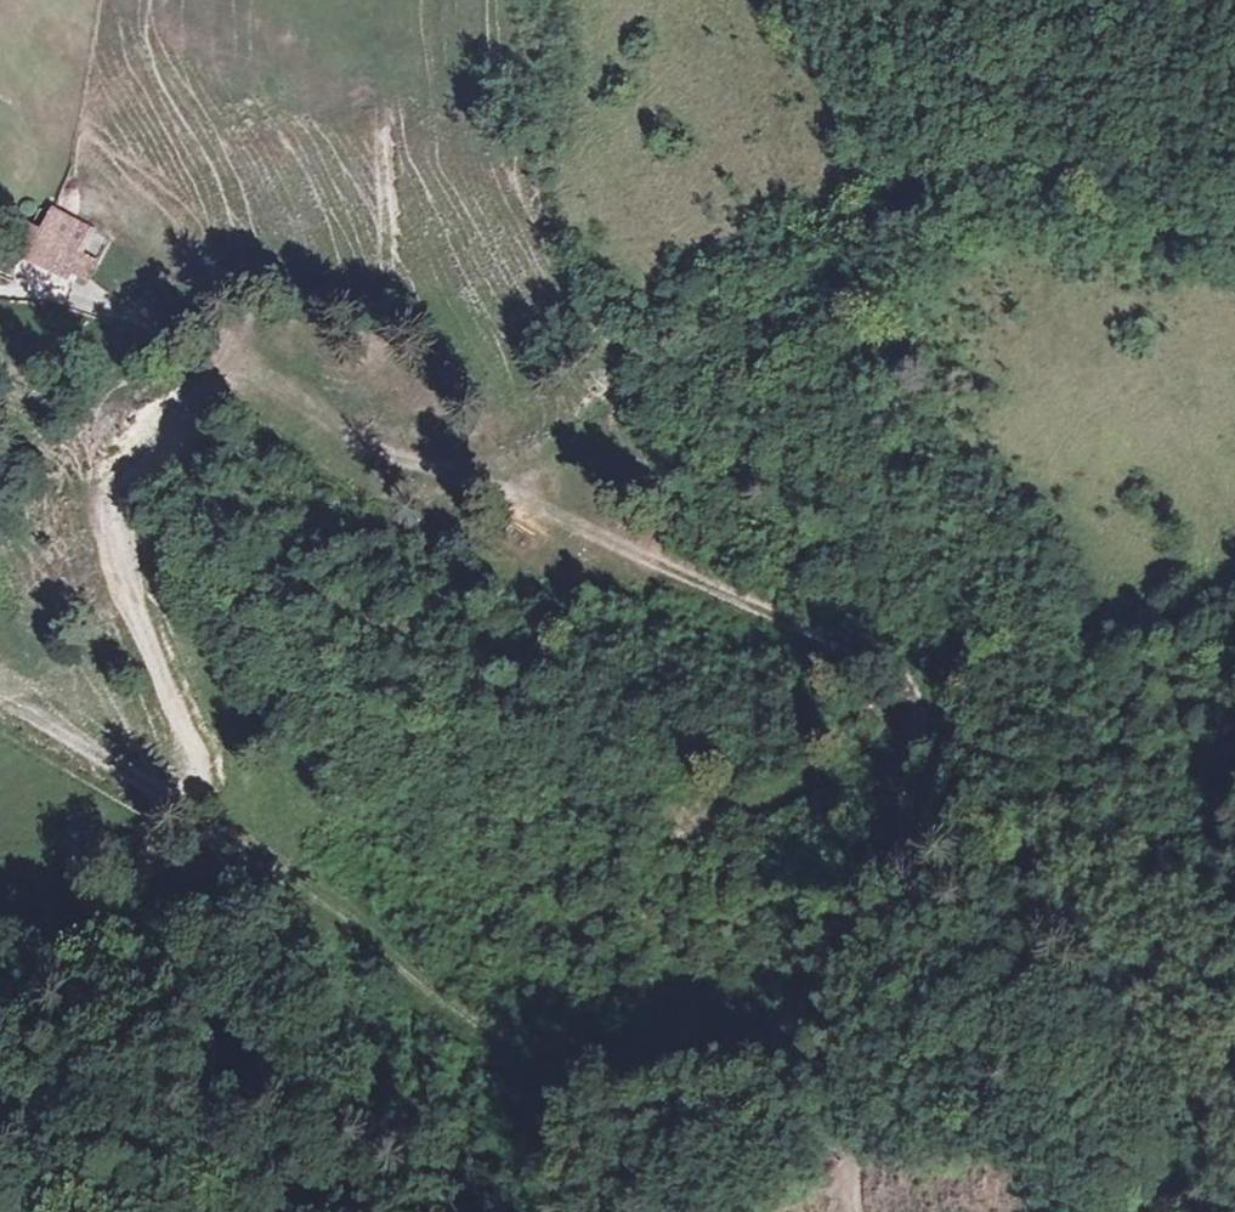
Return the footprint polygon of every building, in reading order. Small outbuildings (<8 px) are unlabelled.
[(93,232),(54,213),(45,229),(28,221),(13,252),(83,287),(97,259),(82,252),(93,232)]
